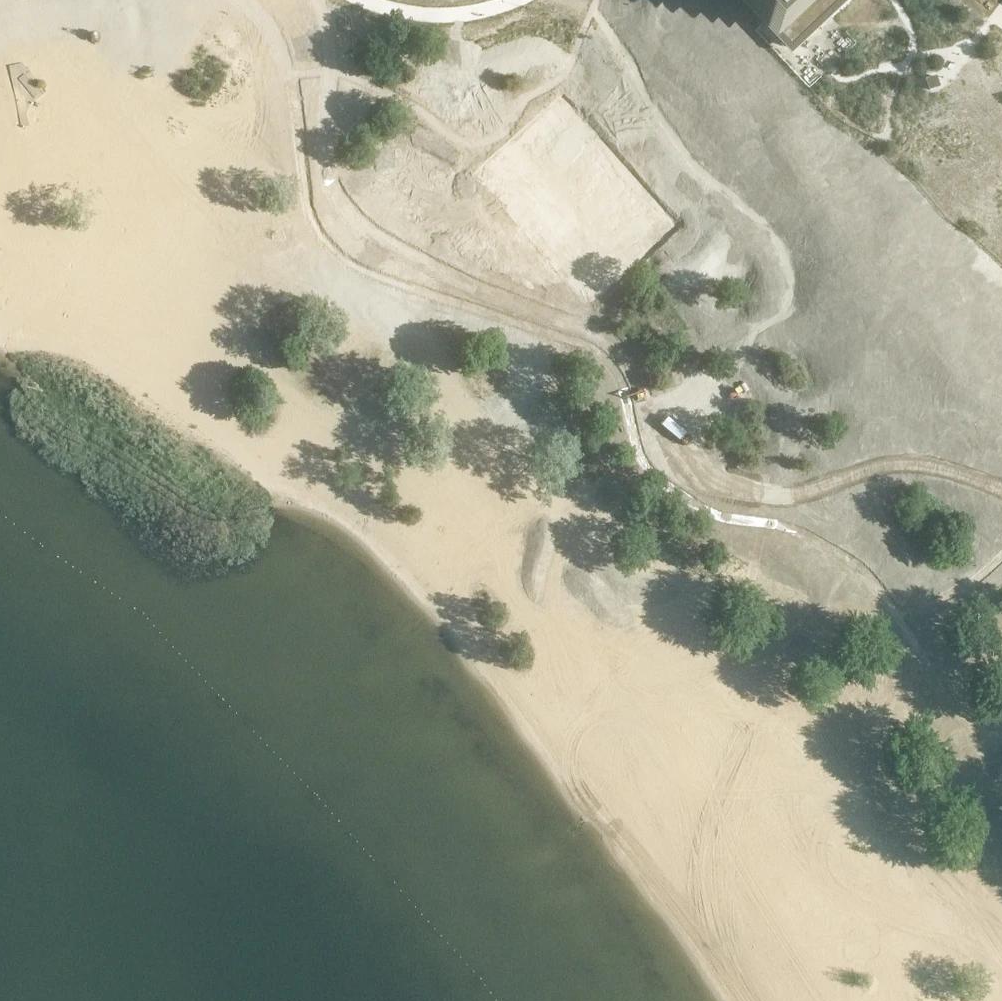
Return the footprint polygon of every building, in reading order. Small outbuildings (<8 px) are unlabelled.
[(776,47),(789,60),(832,20),(853,0),(732,0),(776,47)] [(936,78),(924,81),(927,93),(939,89),(936,78)]
